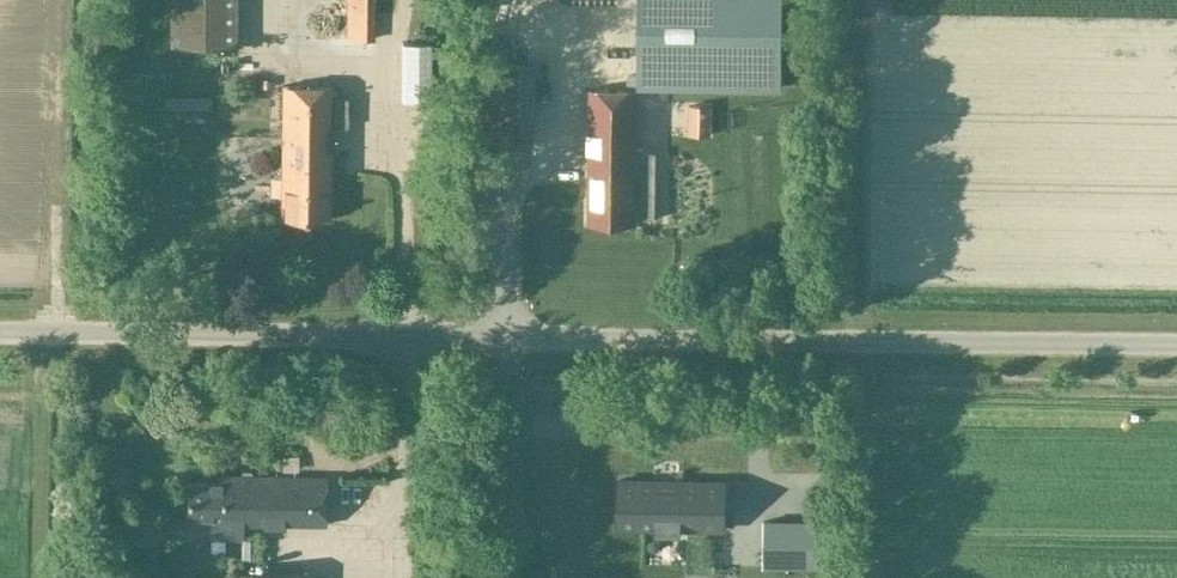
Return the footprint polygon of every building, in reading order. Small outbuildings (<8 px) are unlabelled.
[(215,49),(235,49),(236,0),(169,0),(169,48),(215,49)] [(374,0),(346,0),(345,41),(374,41),(374,0)] [(573,0),(543,0),(542,47),(571,47),(573,0)] [(638,76),(629,76),(628,90),(640,90),(640,85),(783,87),(784,0),(639,0),(638,76)] [(281,221),(329,221),(329,87),(281,87),(281,221)] [(638,224),(640,90),(592,90),(590,224),(638,224)] [(256,144),(256,135),(218,134),(217,158),(235,158),(235,143),(256,144)] [(210,517),(210,525),(326,526),(326,478),(220,477),(220,484),(187,484),(186,505),(185,505),(185,516),(210,517)] [(617,529),(653,529),(653,534),(682,534),(682,529),(724,530),(724,483),(617,482),(617,529)] [(358,516),(379,517),(380,490),(327,488),(326,513),(358,514),(358,516)] [(823,569),(824,522),(763,521),(763,568),(823,569)]
